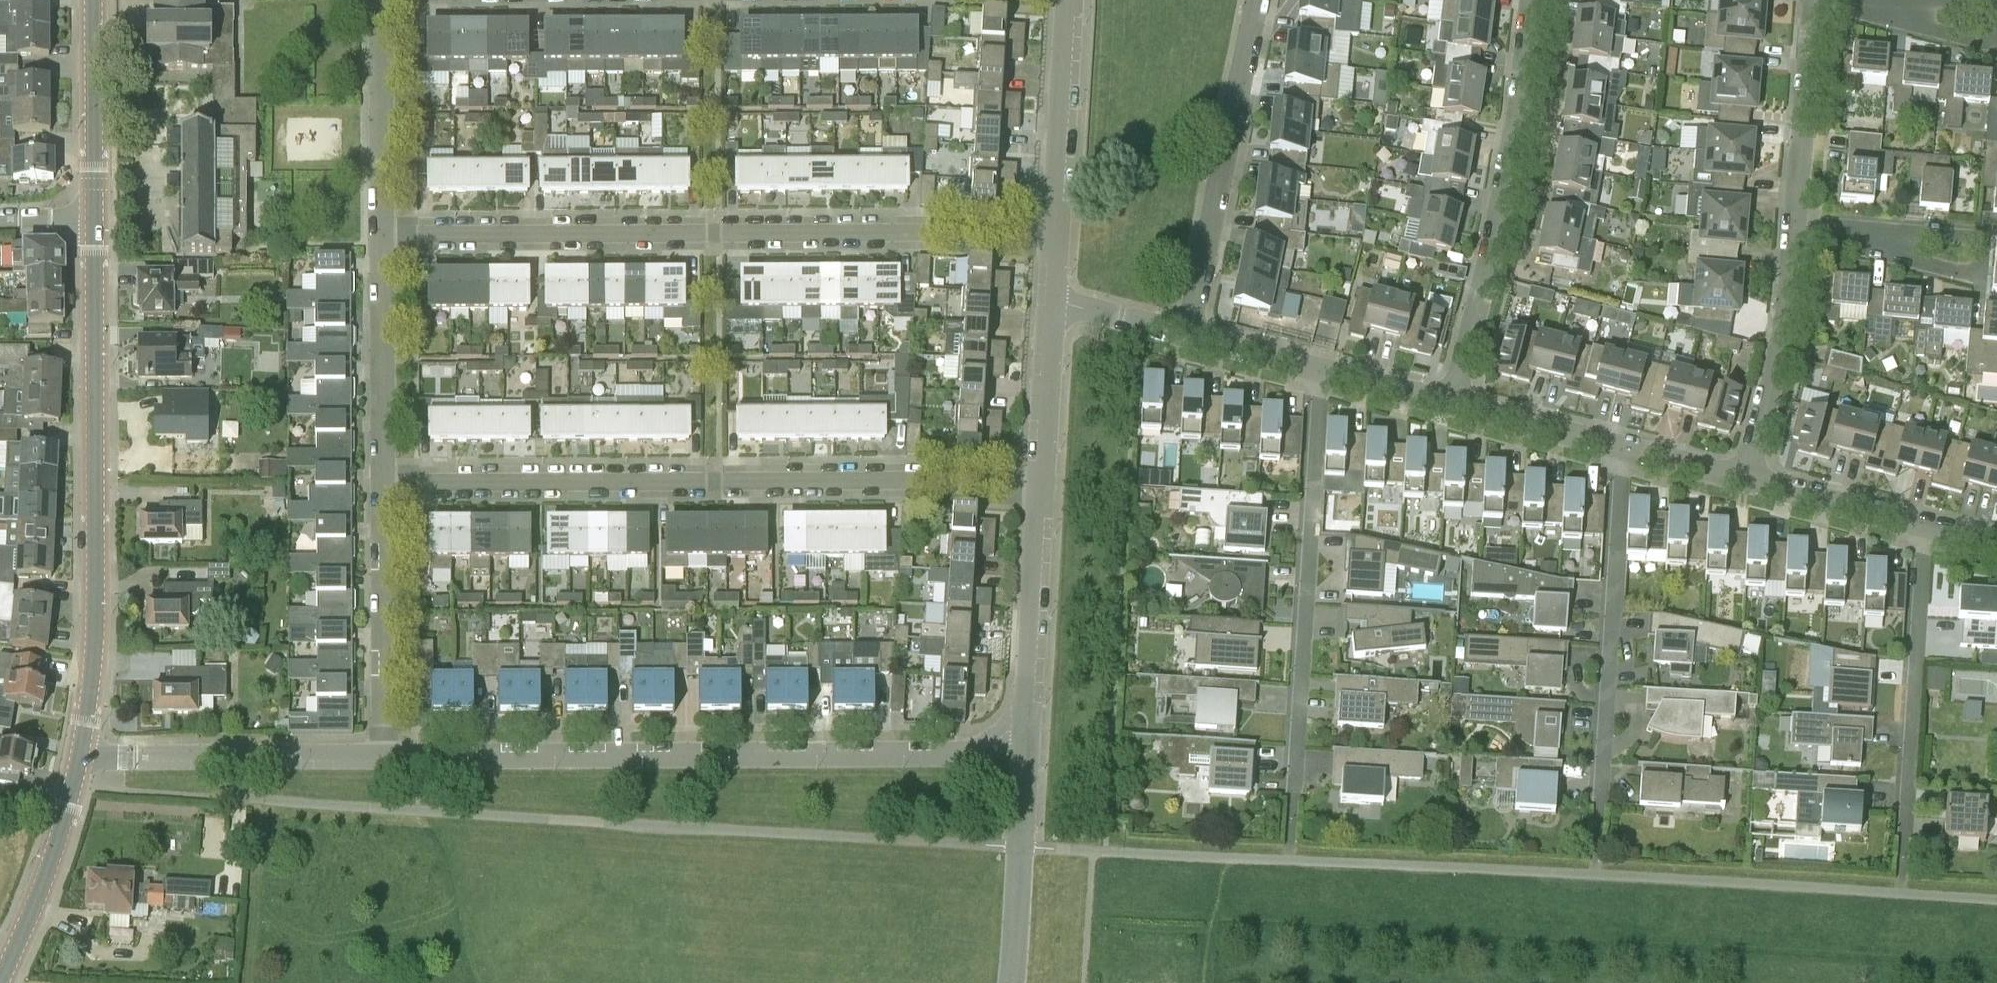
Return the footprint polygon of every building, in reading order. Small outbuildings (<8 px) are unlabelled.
[(1334,33),(1337,0),(1300,0),(1298,19),(1301,19),(1300,30),(1334,33)] [(1489,29),(1492,8),(1477,6),(1478,0),(1452,0),(1452,3),(1458,4),(1456,25),(1489,29)] [(1763,22),(1764,0),(1760,0),(1720,0),(1719,18),(1763,22)] [(1576,34),(1623,40),(1625,24),(1622,24),(1624,5),(1619,5),(1594,3),(1593,15),(1578,13),(1576,34)] [(49,29),(49,9),(38,9),(38,4),(10,4),(10,16),(0,16),(0,30),(49,29)] [(213,70),(233,70),(234,8),(157,8),(157,23),(150,23),(150,63),(156,63),(156,70),(213,70)] [(981,41),(1024,44),(1025,27),(1005,26),(1006,13),(983,12),(981,41)] [(930,39),(943,40),(944,14),(931,13),(930,39)] [(1723,53),(1754,56),(1756,44),(1761,44),(1763,22),(1719,18),(1717,40),(1724,41),(1723,53)] [(897,74),(897,61),(896,24),(877,25),(877,74),(897,74)] [(928,73),(928,63),(929,49),(916,49),(916,24),(896,24),(897,61),(916,61),(916,73),(928,73)] [(643,62),(662,62),(662,25),(643,26),(643,62)] [(682,82),(699,82),(699,50),(682,50),(682,25),(662,25),(662,62),(682,62),(682,82)] [(742,62),(762,62),(762,25),(741,25),(741,37),(724,37),(724,74),(742,74),(742,62)] [(762,62),(781,62),(781,25),(762,25),(762,62)] [(781,62),(800,62),(800,25),(781,25),(781,62)] [(800,62),(820,62),(820,25),(800,25),(800,62)] [(820,62),(838,61),(838,25),(820,25),(820,62)] [(838,75),(858,75),(858,25),(838,25),(838,61),(838,75)] [(858,75),(877,74),(877,25),(858,25),(858,75)] [(1445,58),(1470,61),(1471,50),(1486,52),(1489,29),(1456,25),(1453,47),(1446,47),(1445,58)] [(449,63),(449,26),(429,27),(429,51),(417,51),(417,75),(449,75),(449,63)] [(449,63),(469,63),(468,26),(449,26),(449,63)] [(469,63),(488,63),(488,26),(468,26),(469,63)] [(488,63),(507,63),(507,26),(488,26),(488,63)] [(507,26),(507,63),(527,63),(527,26),(507,26)] [(546,63),(566,63),(566,26),(546,26),(546,63)] [(566,76),(585,76),(586,26),(566,26),(566,63),(566,76)] [(604,76),(604,62),(605,26),(586,26),(585,76),(604,76)] [(604,62),(624,62),(624,26),(605,26),(604,62)] [(624,62),(643,62),(643,26),(624,26),(624,62)] [(16,56),(49,56),(49,29),(0,30),(0,41),(5,40),(6,57),(16,56)] [(1286,63),(1323,66),(1324,54),(1332,55),(1334,33),(1300,30),(1299,42),(1288,41),(1286,63)] [(1586,69),(1617,73),(1618,56),(1622,56),(1623,40),(1576,34),(1573,57),(1587,59),(1586,69)] [(979,76),(1002,78),(1003,61),(1023,62),(1024,44),(981,41),(977,41),(976,64),(979,64),(979,76)] [(1886,80),(1888,61),(1889,50),(1853,47),(1852,59),(1843,58),(1840,93),(1858,94),(1859,77),(1886,80)] [(1713,85),(1757,89),(1759,68),(1754,68),(1754,56),(1723,53),(1722,65),(1715,64),(1713,85)] [(1447,92),(1480,97),(1483,76),(1469,73),(1470,61),(1445,58),(1443,70),(1450,71),(1447,92)] [(1937,92),(1939,74),(1940,63),(1904,60),(1904,63),(1888,61),(1886,80),(1885,89),(1894,90),(1892,115),(1909,117),(1912,89),(1937,92)] [(928,73),(941,74),(942,64),(928,63),(928,73)] [(1285,97),(1320,100),(1323,66),(1286,63),(1284,85),(1286,86),(1285,97)] [(1426,66),(1423,82),(1434,84),(1436,67),(1426,66)] [(1378,69),(1373,101),(1385,102),(1390,71),(1378,69)] [(1600,105),(1602,94),(1623,91),(1625,74),(1617,73),(1586,69),(1584,81),(1569,79),(1567,101),(1600,105)] [(246,238),(246,234),(246,180),(246,165),(255,165),(255,103),(233,103),(233,70),(213,70),(213,133),(181,133),(181,254),(232,254),(232,238),(246,238)] [(524,81),(537,81),(537,72),(524,72),(524,81)] [(537,81),(549,81),(549,72),(537,72),(537,81)] [(1988,104),(1989,101),(1991,75),(1955,72),(1955,75),(1939,74),(1937,92),(1936,102),(1945,103),(1943,127),(1960,129),(1963,102),(1988,104)] [(927,84),(940,84),(941,74),(928,73),(927,84)] [(49,106),(49,79),(18,79),(18,76),(7,76),(7,89),(0,89),(0,106),(49,106)] [(973,111),(1020,113),(1021,96),(1001,95),(1002,78),(979,76),(978,89),(974,89),(973,111)] [(1717,120),(1748,123),(1751,112),(1755,112),(1757,89),(1713,85),(1698,84),(1695,118),(1717,120)] [(1435,125),(1460,128),(1462,117),(1477,119),(1480,97),(1447,92),(1443,114),(1437,113),(1435,125)] [(1272,130),(1308,133),(1310,121),(1318,122),(1320,100),(1285,97),(1284,109),(1274,108),(1272,130)] [(686,109),(699,109),(699,100),(686,101),(686,109)] [(725,109),(738,109),(737,100),(725,100),(725,109)] [(768,109),(781,109),(781,100),(768,100),(768,109)] [(781,109),(794,109),(794,100),(781,100),(781,109)] [(806,109),(819,109),(819,100),(806,100),(806,109)] [(819,109),(832,109),(832,100),(819,100),(819,109)] [(845,109),(858,109),(858,100),(845,100),(845,109)] [(858,109),(870,109),(870,100),(858,100),(858,109)] [(883,109),(896,109),(896,100),(883,100),(883,109)] [(455,110),(468,110),(468,101),(456,101),(455,110)] [(468,110),(481,110),(481,101),(468,101),(468,110)] [(494,110),(507,110),(507,101),(494,101),(494,110)] [(566,110),(579,110),(579,101),(566,101),(566,110)] [(592,110),(605,110),(605,101),(592,101),(592,110)] [(605,110),(618,110),(617,101),(605,101),(605,110)] [(630,109),(643,109),(643,101),(630,101),(630,109)] [(643,109),(656,109),(656,101),(643,101),(643,109)] [(1577,136),(1613,142),(1615,142),(1617,127),(1611,126),(1614,107),(1600,105),(1567,101),(1564,123),(1578,125),(1577,136)] [(1996,145),(1996,102),(1989,101),(1988,104),(1985,144),(1996,145)] [(1385,115),(1394,116),(1396,103),(1387,102),(1385,115)] [(14,144),(14,133),(49,133),(49,106),(0,106),(0,144),(14,144)] [(975,146),(998,147),(999,130),(1019,132),(1020,113),(973,111),(972,133),(975,134),(975,146)] [(834,124),(847,124),(847,115),(834,116),(834,124)] [(869,124),(882,124),(882,115),(869,115),(869,124)] [(577,125),(590,125),(590,116),(577,116),(577,125)] [(590,125),(603,125),(603,116),(590,116),(590,125)] [(625,125),(638,125),(638,116),(625,116),(625,125)] [(638,125),(651,125),(651,116),(638,116),(638,125)] [(686,125),(699,125),(699,116),(686,116),(686,125)] [(725,125),(738,125),(738,116),(725,116),(725,125)] [(773,125),(786,125),(786,116),(773,116),(773,125)] [(786,125),(799,124),(799,116),(786,116),(786,125)] [(821,124),(834,124),(834,116),(821,116),(821,124)] [(465,126),(478,126),(478,117),(465,117),(465,126)] [(478,126),(491,126),(491,117),(478,117),(478,126)] [(1695,153),(1751,157),(1753,136),(1749,135),(1748,123),(1717,120),(1716,132),(1697,131),(1695,153)] [(1435,159),(1469,164),(1473,143),(1458,140),(1460,128),(1435,125),(1423,123),(1421,135),(1427,136),(1424,157),(1435,159)] [(924,140),(937,141),(938,127),(924,127),(924,140)] [(1271,164),(1305,167),(1308,133),(1272,130),(1270,152),(1272,153),(1271,164)] [(1416,148),(1419,135),(1407,133),(1405,146),(1416,148)] [(534,155),(534,146),(534,135),(521,135),(521,155),(534,155)] [(1848,151),(1874,153),(1880,154),(1881,138),(1849,135),(1848,151)] [(1557,166),(1600,174),(1602,159),(1610,160),(1613,142),(1577,136),(1575,148),(1560,145),(1557,166)] [(923,153),(936,154),(937,141),(924,140),(923,151),(923,153)] [(813,155),(835,155),(835,143),(813,144),(813,155)] [(13,167),(13,182),(36,181),(53,180),(53,153),(14,154),(14,144),(0,144),(0,167),(13,167)] [(1985,144),(1981,189),(1995,190),(1992,216),(1996,216),(1996,145),(1985,144)] [(737,193),(763,193),(761,164),(737,164),(738,145),(725,145),(725,177),(737,177),(737,193)] [(534,155),(547,155),(547,146),(534,146),(534,155)] [(969,181),(972,182),(1015,183),(1016,166),(997,165),(998,147),(975,146),(974,159),(970,158),(969,181)] [(739,147),(739,161),(811,163),(811,149),(739,147)] [(455,163),(455,149),(432,149),(432,163),(455,163)] [(615,194),(615,164),(615,151),(589,151),(590,164),(591,194),(615,194)] [(922,175),(923,153),(923,151),(906,151),(906,163),(881,163),(883,192),(907,192),(907,175),(922,175)] [(1874,153),(1848,151),(1845,183),(1841,182),(1839,202),(1872,205),(1875,177),(1891,178),(1892,161),(1909,162),(1910,156),(1880,154),(1874,153)] [(429,194),(455,194),(454,165),(430,165),(430,153),(417,153),(417,177),(429,177),(429,194)] [(1712,187),(1742,191),(1745,179),(1749,179),(1751,157),(1695,153),(1693,175),(1713,176),(1712,187)] [(1948,212),(1951,176),(1948,176),(1949,160),(1910,156),(1909,162),(1907,182),(1921,183),(1919,209),(1948,212)] [(1423,190),(1448,195),(1450,184),(1465,187),(1469,164),(1435,159),(1432,180),(1425,179),(1423,190)] [(835,193),(859,193),(858,163),(834,164),(835,193)] [(859,193),(883,192),(881,163),(858,163),(859,193)] [(567,194),(591,194),(590,164),(567,165),(567,194)] [(615,194),(639,193),(638,164),(615,164),(615,194)] [(639,193),(663,193),(662,164),(638,164),(639,193)] [(662,164),(663,193),(687,193),(687,164),(662,164)] [(763,193),(787,193),(786,164),(761,164),(763,193)] [(787,193),(811,193),(810,164),(786,164),(787,193)] [(811,193),(835,193),(834,164),(810,164),(811,193)] [(1257,197),(1294,200),(1295,188),(1303,189),(1305,167),(1271,164),(1270,176),(1259,175),(1257,197)] [(455,194),(479,194),(478,165),(454,165),(455,194)] [(479,194),(503,194),(502,165),(478,165),(479,194)] [(502,165),(503,194),(527,194),(527,165),(502,165)] [(542,194),(567,194),(567,165),(541,165),(542,194)] [(1565,202),(1595,209),(1600,174),(1557,166),(1552,189),(1567,192),(1565,202)] [(58,184),(63,190),(69,184),(65,178),(58,184)] [(920,203),(933,204),(935,179),(921,178),(920,203)] [(971,211),(995,212),(995,200),(1014,201),(1015,183),(972,182),(971,211)] [(1701,220),(1745,224),(1747,203),(1743,203),(1742,191),(1712,187),(1710,200),(1703,199),(1701,220)] [(1422,224),(1455,232),(1460,211),(1446,208),(1448,195),(1423,190),(1421,202),(1427,204),(1422,224)] [(1257,231),(1291,234),(1294,200),(1257,197),(1255,219),(1258,220),(1257,231)] [(1544,232),(1589,242),(1592,221),(1603,222),(1604,210),(1595,209),(1565,202),(1562,214),(1548,211),(1544,232)] [(1688,254),(1736,259),(1739,247),(1743,247),(1745,224),(1701,220),(1700,234),(1690,233),(1688,254)] [(1455,232),(1422,224),(1417,246),(1411,245),(1408,257),(1425,261),(1433,263),(1435,251),(1450,254),(1455,232)] [(1347,238),(1360,240),(1362,228),(1349,226),(1347,238)] [(1242,262),(1278,270),(1280,258),(1288,258),(1291,234),(1257,231),(1256,243),(1246,241),(1242,262)] [(1551,269),(1576,274),(1589,277),(1596,243),(1589,242),(1544,232),(1539,254),(1554,257),(1551,269)] [(24,275),(62,275),(64,275),(64,253),(55,245),(12,245),(13,270),(11,270),(11,275),(24,275)] [(268,261),(279,261),(279,251),(268,251),(268,261)] [(1695,288),(1739,292),(1741,271),(1737,270),(1736,259),(1688,254),(1687,267),(1697,268),(1695,288)] [(315,312),(351,312),(351,295),(353,295),(353,276),(351,276),(351,256),(349,256),(349,258),(315,258),(315,292),(287,293),(287,312),(315,312)] [(966,289),(1009,292),(1010,275),(991,274),(992,261),(968,260),(966,289)] [(915,287),(928,288),(930,262),(917,261),(915,287)] [(1448,266),(1433,263),(1425,261),(1422,273),(1445,278),(1445,279),(1460,282),(1462,271),(1463,270),(1448,266)] [(143,318),(175,318),(175,308),(182,308),(182,295),(200,295),(200,292),(199,292),(199,280),(214,279),(213,262),(171,263),(171,274),(139,275),(139,312),(143,311),(143,318)] [(1238,284),(1274,291),(1278,270),(1242,262),(1238,284)] [(859,309),(878,309),(878,272),(859,273),(859,309)] [(913,321),(914,311),(915,296),(898,296),(898,272),(878,272),(878,309),(897,309),(898,321),(913,321)] [(606,310),(625,310),(625,273),(606,274),(606,310)] [(625,310),(644,310),(644,273),(625,273),(625,310)] [(644,310),(663,310),(663,273),(644,273),(644,310)] [(663,273),(663,310),(663,322),(682,322),(682,330),(700,330),(700,296),(683,296),(683,273),(663,273)] [(762,322),(762,310),(763,273),(742,273),(742,283),(726,283),(726,323),(762,322)] [(762,310),(782,310),(782,273),(763,273),(762,310)] [(782,310),(801,310),(801,273),(782,273),(782,310)] [(801,310),(821,309),(821,273),(801,273),(801,310)] [(821,309),(840,309),(840,273),(821,273),(821,309)] [(840,309),(859,309),(859,273),(840,273),(840,309)] [(430,311),(450,311),(450,274),(430,274),(430,299),(418,299),(418,336),(430,336),(430,323),(431,323),(430,311)] [(450,311),(469,311),(469,274),(450,274),(450,311)] [(469,311),(489,311),(489,274),(469,274),(469,311)] [(489,311),(508,311),(508,274),(489,274),(489,311)] [(508,274),(508,311),(528,311),(527,274),(508,274)] [(547,311),(568,310),(567,274),(547,274),(547,311)] [(568,310),(587,310),(587,274),(567,274),(568,310)] [(587,310),(606,310),(606,274),(587,274),(587,310)] [(13,303),(62,302),(62,275),(24,275),(24,293),(13,293),(13,303)] [(1839,308),(1866,310),(1868,292),(1869,281),(1833,278),(1832,290),(1823,289),(1820,324),(1838,325),(1839,308)] [(1274,291),(1238,284),(1233,306),(1258,311),(1257,315),(1269,317),(1274,291)] [(1728,339),(1731,327),(1733,314),(1738,315),(1739,292),(1695,288),(1677,286),(1675,308),(1693,310),(1692,330),(1718,337),(1728,339)] [(1527,300),(1551,306),(1554,294),(1531,288),(1527,300)] [(964,324),(988,326),(989,309),(1008,310),(1009,292),(966,289),(963,289),(961,312),(965,312),(964,324)] [(1367,331),(1384,335),(1394,296),(1372,291),(1372,293),(1359,290),(1347,336),(1365,340),(1367,331)] [(1917,323),(1919,305),(1920,294),(1884,291),(1884,294),(1868,292),(1866,310),(1865,321),(1874,322),(1872,347),(1889,348),(1892,321),(1917,323)] [(1397,349),(1414,353),(1426,307),(1414,304),(1414,302),(1394,296),(1384,335),(1400,339),(1397,349)] [(1317,322),(1329,325),(1335,302),(1323,298),(1317,322)] [(28,338),(51,338),(51,326),(62,326),(62,302),(13,303),(0,303),(0,317),(27,317),(28,338)] [(1329,325),(1341,328),(1347,305),(1335,302),(1329,325)] [(1968,335),(1969,332),(1971,306),(1935,303),(1935,306),(1919,305),(1917,323),(1916,333),(1925,334),(1923,359),(1940,361),(1943,333),(1968,335)] [(1426,307),(1414,353),(1432,357),(1434,348),(1442,350),(1451,314),(1426,307)] [(1985,307),(1982,333),(1969,332),(1968,335),(1965,374),(1996,377),(1996,309),(1985,307)] [(913,321),(926,322),(927,312),(914,311),(913,321)] [(287,365),(315,365),(351,365),(351,348),(354,348),(354,329),(351,329),(351,312),(315,312),(315,346),(287,346),(287,365)] [(525,329),(537,329),(537,320),(525,320),(525,329)] [(537,329),(550,329),(550,320),(537,320),(537,329)] [(926,322),(913,321),(912,332),(926,333),(926,322)] [(959,359),(1005,361),(1006,344),(987,343),(988,326),(964,324),(963,337),(960,337),(959,359)] [(1496,374),(1513,378),(1525,333),(1500,326),(1491,362),(1498,364),(1496,374)] [(223,342),(232,343),(235,343),(235,329),(229,329),(223,329),(223,342)] [(1533,373),(1550,378),(1560,339),(1538,334),(1538,336),(1525,333),(1513,378),(1530,383),(1533,373)] [(1728,339),(1718,337),(1715,349),(1738,354),(1741,343),(1728,339)] [(140,379),(193,379),(192,361),(192,341),(192,339),(177,339),(140,339),(140,379)] [(1563,391),(1580,396),(1592,350),(1579,347),(1580,344),(1560,339),(1550,378),(1566,382),(1563,391)] [(644,357),(657,357),(657,348),(644,349),(644,357)] [(687,357),(700,357),(700,348),(687,348),(687,357)] [(726,357),(739,357),(739,348),(726,348),(726,357)] [(769,357),(782,357),(782,348),(769,348),(769,357)] [(782,357),(795,357),(795,348),(782,348),(782,357)] [(807,357),(820,357),(820,348),(807,348),(807,357)] [(820,357),(833,357),(833,348),(820,348),(820,357)] [(846,357),(859,357),(859,348),(846,348),(846,357)] [(859,357),(871,356),(871,348),(859,348),(859,357)] [(456,358),(469,358),(469,349),(456,349),(456,358)] [(469,358),(482,358),(482,349),(469,349),(469,358)] [(495,358),(503,358),(508,358),(508,349),(495,349),(495,358)] [(567,358),(580,358),(580,349),(567,349),(567,358)] [(593,358),(606,358),(606,349),(593,349),(593,358)] [(606,358),(618,358),(618,349),(606,349),(606,358)] [(631,357),(644,357),(644,349),(631,349),(631,357)] [(1599,390),(1616,395),(1626,356),(1604,351),(1604,353),(1592,350),(1580,396),(1596,400),(1599,390)] [(1826,369),(1847,374),(1860,377),(1862,361),(1830,353),(1826,369)] [(13,394),(59,396),(61,369),(46,368),(47,356),(0,356),(0,369),(10,370),(9,394),(13,394)] [(897,376),(909,376),(909,356),(897,356),(897,376)] [(1629,408),(1646,413),(1658,367),(1645,364),(1646,361),(1626,356),(1616,395),(1632,399),(1629,408)] [(481,374),(503,374),(503,358),(495,358),(495,365),(481,365),(481,374)] [(960,394),(984,395),(985,378),(1004,379),(1005,361),(959,359),(957,381),(961,382),(960,394)] [(822,372),(835,372),(835,363),(822,363),(822,372)] [(835,372),(848,372),(848,363),(835,363),(835,372)] [(578,373),(592,373),(591,364),(579,364),(578,373)] [(592,373),(604,373),(604,364),(591,364),(592,373)] [(627,373),(639,373),(639,364),(627,364),(627,373)] [(639,373),(652,373),(652,364),(639,364),(639,373)] [(687,373),(700,373),(700,364),(687,364),(687,373)] [(726,373),(739,373),(739,364),(726,364),(726,373)] [(774,372),(787,372),(787,364),(774,364),(774,372)] [(787,372),(800,372),(800,364),(787,364),(787,372)] [(315,417),(351,417),(351,401),(354,401),(354,381),(351,381),(351,365),(315,365),(315,399),(287,399),(287,418),(315,417)] [(466,374),(481,374),(481,365),(466,365),(466,374)] [(1665,407),(1682,412),(1692,373),(1670,368),(1670,370),(1658,367),(1646,413),(1662,417),(1665,407)] [(1820,380),(1843,386),(1847,374),(1826,369),(1823,368),(1820,380)] [(1695,425),(1711,430),(1723,384),(1712,381),(1712,379),(1692,373),(1682,412),(1698,416),(1695,425)] [(1161,427),(1181,428),(1183,390),(1163,389),(1163,377),(1143,376),(1140,432),(1160,433),(1161,427)] [(910,381),(909,394),(922,395),(923,382),(910,381)] [(1732,425),(1740,427),(1749,391),(1723,384),(1711,430),(1730,434),(1732,425)] [(1200,437),(1220,438),(1222,400),(1202,399),(1203,387),(1183,386),(1183,390),(1181,428),(1180,442),(1200,443),(1200,437)] [(156,439),(188,439),(188,413),(197,413),(197,392),(164,392),(164,413),(156,413),(156,439)] [(44,422),(58,423),(59,396),(13,394),(12,409),(8,409),(7,418),(0,417),(0,431),(17,432),(18,422),(44,422)] [(523,403),(535,403),(535,394),(522,394),(523,403)] [(535,403),(548,403),(548,394),(535,394),(535,403)] [(908,399),(908,408),(921,408),(922,395),(909,394),(908,399)] [(954,429),(958,429),(1001,431),(1002,414),(983,413),(984,395),(960,394),(959,407),(956,406),(954,429)] [(1240,448),(1259,449),(1262,411),(1242,409),(1242,397),(1222,396),(1222,400),(1220,438),(1219,452),(1239,453),(1240,448)] [(664,412),(664,441),(689,441),(689,424),(700,424),(701,399),(688,399),(688,412),(664,412)] [(907,423),(908,408),(908,399),(894,399),(894,423),(907,423)] [(430,442),(456,442),(455,413),(431,413),(431,401),(418,401),(418,430),(430,430),(430,442)] [(1796,452),(1814,456),(1826,411),(1800,404),(1791,440),(1798,442),(1796,452)] [(1279,458),(1300,459),(1302,421),(1281,420),(1282,408),(1262,406),(1262,411),(1259,449),(1259,462),(1279,463),(1279,458)] [(788,441),(812,441),(811,411),(787,412),(788,441)] [(812,441),(836,441),(835,411),(811,411),(812,441)] [(836,441),(860,441),(859,411),(835,411),(836,441)] [(859,411),(860,441),(884,440),(884,411),(859,411)] [(1833,451),(1850,455),(1860,417),(1838,412),(1838,414),(1826,411),(1814,456),(1830,461),(1833,451)] [(543,442),(568,442),(568,412),(543,413),(543,442)] [(568,442),(592,442),(592,412),(568,412),(568,442)] [(592,442),(616,441),(616,412),(592,412),(592,442)] [(616,441),(640,441),(640,412),(616,412),(616,441)] [(640,441),(664,441),(664,412),(640,412),(640,441)] [(738,441),(764,441),(763,412),(738,412),(738,441)] [(764,441),(788,441),(787,412),(763,412),(764,441)] [(456,442),(480,442),(480,413),(455,413),(456,442)] [(480,442),(504,442),(504,413),(480,413),(480,442)] [(504,413),(504,442),(528,442),(528,413),(504,413)] [(288,470),(316,470),(352,470),(351,453),(354,453),(354,434),(351,434),(351,417),(315,417),(316,452),(287,452),(288,470)] [(1863,469),(1880,474),(1892,428),(1879,425),(1880,422),(1860,417),(1850,455),(1866,460),(1863,469)] [(1344,475),(1364,476),(1366,438),(1346,437),(1347,424),(1327,423),(1324,479),(1344,480),(1344,475)] [(905,451),(919,452),(920,427),(907,426),(905,451)] [(1899,468),(1916,473),(1926,434),(1904,429),(1904,431),(1892,428),(1880,474),(1896,478),(1899,468)] [(956,459),(980,460),(981,448),(1000,449),(1001,431),(958,429),(956,459)] [(56,474),(57,448),(17,446),(17,432),(0,431),(0,444),(6,445),(5,472),(56,474)] [(1383,485),(1403,486),(1405,448),(1386,447),(1386,435),(1366,433),(1366,438),(1364,476),(1363,489),(1383,490),(1383,485)] [(1929,486),(1946,491),(1958,445),(1946,442),(1946,439),(1926,434),(1916,473),(1932,477),(1929,486)] [(1423,495),(1443,496),(1445,458),(1425,457),(1426,445),(1406,444),(1405,448),(1403,486),(1403,500),(1423,501),(1423,495)] [(1965,485),(1982,490),(1992,451),(1970,446),(1970,448),(1958,445),(1946,491),(1962,495),(1965,485)] [(1992,451),(1982,490),(1996,494),(1996,453),(1992,451)] [(1462,505),(1482,507),(1485,468),(1465,467),(1465,455),(1445,454),(1445,458),(1443,496),(1442,510),(1462,511),(1462,505)] [(1502,516),(1522,517),(1524,478),(1504,478),(1505,465),(1485,464),(1485,468),(1482,507),(1482,520),(1502,521),(1502,516)] [(316,523),(352,523),(352,506),(354,506),(354,487),(352,487),(352,470),(316,470),(316,505),(288,505),(288,523),(316,523)] [(20,499),(55,500),(56,474),(5,472),(4,498),(20,499)] [(1541,526),(1561,527),(1563,489),(1544,488),(1544,475),(1524,474),(1524,478),(1522,517),(1521,530),(1541,531),(1541,526)] [(1581,536),(1602,537),(1604,499),(1583,498),(1584,486),(1564,484),(1563,489),(1561,527),(1561,540),(1581,542),(1581,536)] [(1264,553),(1266,523),(1267,515),(1261,515),(1262,498),(1272,499),(1272,497),(1165,491),(1164,492),(1165,492),(1164,513),(1178,514),(1178,515),(1180,515),(1180,514),(1210,516),(1211,519),(1212,522),(1214,524),(1216,526),(1218,528),(1222,529),(1225,530),(1223,550),(1264,553)] [(20,499),(4,498),(0,498),(0,524),(10,525),(19,525),(53,526),(55,500),(20,499)] [(1646,553),(1666,554),(1668,516),(1648,515),(1649,503),(1629,501),(1626,557),(1646,558),(1646,553)] [(168,516),(140,516),(140,544),(182,544),(182,528),(202,528),(202,504),(168,504),(168,516)] [(952,537),(995,539),(996,522),(976,521),(977,509),(954,507),(952,537)] [(1685,563),(1705,564),(1707,526),(1688,525),(1688,513),(1668,512),(1668,516),(1666,554),(1665,568),(1685,569),(1685,563)] [(845,557),(864,557),(864,520),(845,521),(845,557)] [(898,569),(899,559),(900,545),(883,545),(883,520),(864,520),(864,557),(883,557),(883,569),(898,569)] [(589,558),(608,558),(608,521),(589,522),(589,558)] [(608,558),(627,558),(627,521),(608,521),(608,558)] [(627,521),(627,558),(647,558),(647,521),(627,521)] [(667,558),(688,558),(688,521),(667,521),(667,558)] [(688,558),(707,558),(707,521),(688,521),(688,558)] [(707,558),(727,558),(726,521),(707,521),(707,558)] [(727,558),(745,558),(746,521),(726,521),(727,558)] [(746,521),(745,558),(765,558),(765,521),(746,521)] [(786,558),(806,558),(806,521),(785,521),(786,558)] [(806,558),(826,557),(826,521),(806,521),(806,558)] [(826,557),(845,557),(845,521),(826,521),(826,557)] [(431,559),(451,559),(451,522),(431,522),(431,534),(419,534),(419,547),(419,567),(431,567),(431,559)] [(451,559),(470,559),(470,522),(451,522),(451,559)] [(470,559),(489,559),(490,522),(470,522),(470,559)] [(489,559),(509,559),(509,522),(490,522),(489,559)] [(509,522),(509,559),(529,559),(529,522),(509,522)] [(549,559),(569,558),(570,522),(549,522),(549,559)] [(569,558),(589,558),(589,522),(570,522),(569,558)] [(1725,573),(1745,574),(1747,536),(1727,535),(1728,523),(1708,522),(1707,526),(1705,564),(1705,578),(1724,579),(1725,573)] [(288,576),(316,576),(352,576),(352,559),(355,559),(355,540),(352,540),(352,523),(316,523),(316,557),(288,558),(288,576)] [(52,553),(53,526),(19,525),(10,525),(0,524),(0,535),(7,535),(6,549),(9,550),(9,551),(52,553)] [(1764,584),(1784,585),(1786,546),(1766,545),(1767,533),(1747,532),(1747,536),(1745,574),(1744,588),(1764,589),(1764,584)] [(950,572),(973,573),(974,556),(994,557),(995,539),(952,537),(948,536),(947,559),(950,560),(950,572)] [(1348,554),(1345,595),(1382,597),(1384,567),(1392,568),(1437,578),(1441,558),(1449,559),(1449,558),(1360,539),(1345,538),(1345,539),(1354,540),(1354,554),(1348,554)] [(1804,594),(1824,595),(1826,557),(1806,556),(1807,544),(1787,542),(1786,546),(1784,585),(1784,598),(1804,599),(1804,594)] [(1486,558),(1502,558),(1502,547),(1485,548),(1486,558)] [(15,577),(51,579),(52,553),(9,551),(0,550),(0,586),(15,587),(15,577)] [(1843,604),(1863,605),(1865,567),(1845,566),(1846,554),(1826,552),(1826,557),(1824,595),(1823,608),(1843,610),(1843,604)] [(898,569),(912,570),(912,560),(899,559),(898,569)] [(1235,605),(1237,603),(1261,619),(1264,566),(1267,566),(1267,565),(1168,559),(1168,560),(1173,560),(1210,585),(1210,586),(1209,589),(1208,592),(1208,594),(1209,597),(1210,600),(1210,601),(1211,602),(1213,604),(1215,606),(1218,607),(1220,608),(1223,609),(1226,609),(1229,608),(1231,607),(1234,606),(1235,605)] [(748,560),(748,569),(770,570),(770,561),(748,560)] [(1566,632),(1567,609),(1569,584),(1573,585),(1573,583),(1558,582),(1460,561),(1460,562),(1472,565),(1470,597),(1503,599),(1504,590),(1515,591),(1515,599),(1534,601),(1533,608),(1532,609),(1530,611),(1529,612),(1528,614),(1528,616),(1528,618),(1528,620),(1529,621),(1529,623),(1531,625),(1532,626),(1532,630),(1566,632)] [(1883,614),(1904,615),(1906,577),(1885,576),(1886,564),(1865,563),(1865,567),(1863,605),(1863,619),(1883,620),(1883,614)] [(209,567),(209,582),(213,582),(231,582),(231,567),(209,567)] [(898,579),(911,580),(912,570),(898,569),(898,579)] [(944,606),(990,609),(991,592),(972,590),(973,573),(950,572),(949,585),(945,584),(944,606)] [(316,629),(352,629),(352,612),(355,612),(355,593),(352,593),(352,576),(316,576),(316,610),(288,610),(288,629),(316,629)] [(147,630),(188,630),(188,616),(195,616),(200,611),(199,603),(213,603),(213,585),(163,586),(163,602),(147,602),(147,630)] [(1,622),(12,624),(48,628),(51,603),(14,598),(16,589),(0,586),(0,622),(1,622)] [(661,605),(688,605),(688,596),(675,596),(675,588),(661,588),(661,605)] [(1994,649),(1996,624),(1996,594),(1959,592),(1957,622),(1963,622),(1961,646),(1960,646),(1960,647),(1994,649)] [(726,604),(739,604),(739,595),(726,596),(726,604)] [(760,604),(772,604),(772,595),(759,595),(760,604)] [(793,604),(806,604),(806,595),(793,595),(793,604)] [(806,604),(819,604),(819,595),(806,595),(806,604)] [(832,604),(845,604),(844,595),(832,595),(832,604)] [(845,604),(857,604),(857,595),(844,595),(845,604)] [(458,605),(470,605),(470,596),(458,597),(458,605)] [(470,605),(483,605),(483,596),(470,596),(470,605)] [(496,605),(509,605),(509,596),(496,596),(496,605)] [(509,605),(522,605),(522,596),(509,596),(509,605)] [(557,605),(569,605),(569,596),(557,596),(557,605)] [(569,605),(582,605),(582,596),(569,596),(569,605)] [(595,605),(608,605),(608,596),(595,596),(595,605)] [(608,605),(621,605),(621,596),(608,596),(608,605)] [(641,605),(654,605),(654,596),(641,596),(641,605)] [(688,605),(701,604),(701,596),(688,596),(688,605)] [(713,604),(726,604),(726,596),(713,596),(713,604)] [(945,641),(969,643),(970,626),(989,627),(990,609),(944,606),(943,629),(922,628),(921,640),(945,641)] [(1352,636),(1354,658),(1433,649),(1431,628),(1418,629),(1419,613),(1450,615),(1450,614),(1341,607),(1340,608),(1345,608),(1344,623),(1366,624),(1365,634),(1352,636)] [(1663,616),(1647,616),(1647,617),(1651,617),(1650,630),(1659,631),(1659,636),(1655,636),(1653,664),(1691,667),(1692,646),(1738,655),(1742,635),(1749,637),(1749,636),(1663,616)] [(1256,672),(1258,651),(1259,625),(1262,626),(1262,624),(1158,618),(1158,619),(1190,621),(1189,638),(1196,639),(1194,668),(1256,672)] [(753,622),(753,631),(766,630),(766,622),(753,622)] [(48,628),(12,624),(9,648),(46,653),(48,628)] [(894,638),(908,639),(908,629),(895,628),(895,635),(894,638)] [(316,682),(352,681),(352,665),(355,665),(355,645),(352,645),(352,629),(316,629),(316,663),(288,663),(288,682),(316,682)] [(720,674),(720,714),(741,713),(741,674),(741,670),(753,670),(752,646),(752,632),(750,632),(750,631),(744,631),(738,662),(720,662),(720,674)] [(699,714),(720,714),(720,674),(720,662),(707,662),(707,656),(706,656),(706,642),(707,642),(707,636),(693,636),(693,638),(686,638),(686,646),(686,671),(699,670),(699,675),(699,714)] [(907,649),(908,639),(894,638),(894,645),(894,649),(907,649)] [(1524,690),(1560,692),(1562,664),(1564,664),(1565,646),(1569,646),(1569,645),(1455,638),(1455,639),(1467,640),(1465,664),(1526,667),(1524,690)] [(943,677),(986,678),(987,661),(968,660),(969,643),(945,641),(945,654),(941,654),(940,677),(943,677)] [(432,715),(453,715),(453,675),(433,676),(433,643),(419,643),(419,703),(431,703),(432,715)] [(787,674),(787,713),(808,713),(808,674),(808,670),(820,670),(820,645),(807,646),(807,661),(786,661),(787,674)] [(832,713),(853,713),(853,674),(853,660),(832,661),(832,645),(820,645),(820,670),(832,670),(832,674),(832,713)] [(853,674),(853,713),(875,713),(874,674),(892,673),(894,649),(894,645),(874,645),(874,661),(853,660),(853,674)] [(519,665),(520,714),(541,714),(540,675),(552,675),(552,671),(552,646),(540,647),(540,665),(519,665)] [(565,714),(586,714),(586,675),(586,659),(565,659),(565,647),(552,646),(552,671),(565,671),(565,675),(565,714)] [(586,675),(586,714),(607,714),(607,675),(607,671),(619,671),(619,646),(607,646),(607,658),(586,659),(586,675)] [(632,714),(653,714),(653,675),(653,659),(636,655),(638,663),(631,663),(632,646),(619,646),(619,671),(632,671),(632,675),(632,714)] [(653,675),(653,714),(674,714),(674,675),(674,671),(686,671),(686,646),(673,646),(673,664),(668,663),(669,655),(653,659),(653,675)] [(766,713),(787,713),(787,674),(786,661),(766,661),(766,647),(752,646),(753,670),(752,691),(765,691),(766,713)] [(453,675),(453,715),(474,714),(474,678),(486,678),(486,647),(473,647),(473,675),(453,675)] [(498,714),(520,714),(519,665),(498,665),(498,647),(486,647),(486,678),(498,678),(498,714)] [(1828,706),(1868,709),(1870,677),(1869,677),(1870,660),(1875,660),(1875,659),(1862,658),(1812,648),(1809,688),(1829,689),(1828,706)] [(1980,667),(1995,668),(1996,656),(1980,655),(1980,667)] [(15,705),(42,709),(46,685),(43,685),(47,663),(0,656),(0,730),(11,732),(15,705)] [(154,686),(154,714),(198,714),(198,699),(227,699),(227,670),(170,670),(170,686),(154,686)] [(890,707),(904,708),(906,674),(892,673),(890,707)] [(986,678),(943,677),(941,712),(965,712),(966,697),(985,698),(986,678)] [(1340,680),(1337,726),(1383,729),(1385,705),(1417,707),(1418,685),(1441,686),(1441,685),(1332,678),(1332,679),(1340,680)] [(1156,699),(1182,701),(1196,701),(1194,729),(1234,732),(1236,704),(1254,705),(1256,685),(1158,679),(1156,699)] [(289,735),(353,735),(353,718),(355,718),(355,698),(353,698),(352,681),(316,682),(317,716),(288,716),(289,735)] [(1678,741),(1692,742),(1693,726),(1702,726),(1702,718),(1734,720),(1735,698),(1735,696),(1642,691),(1642,692),(1646,692),(1645,707),(1659,707),(1646,732),(1655,735),(1662,738),(1670,739),(1678,741)] [(1533,748),(1532,750),(1558,752),(1561,705),(1565,706),(1565,705),(1452,697),(1452,698),(1468,699),(1466,720),(1516,724),(1517,728),(1518,733),(1519,737),(1522,740),(1525,743),(1529,746),(1533,748)] [(1747,697),(1746,709),(1757,710),(1758,698),(1747,697)] [(1829,766),(1860,768),(1861,744),(1865,744),(1867,721),(1873,722),(1873,720),(1791,715),(1789,747),(1830,750),(1829,766)] [(1251,783),(1252,773),(1246,773),(1248,745),(1255,745),(1255,744),(1132,737),(1132,738),(1160,740),(1158,771),(1179,772),(1179,777),(1194,778),(1194,769),(1210,770),(1209,793),(1248,796),(1250,782),(1251,783)] [(18,786),(20,775),(30,776),(34,752),(0,746),(0,783),(18,786)] [(1341,803),(1369,805),(1381,806),(1383,806),(1384,777),(1420,780),(1422,757),(1448,759),(1448,758),(1332,750),(1332,752),(1343,752),(1342,772),(1337,772),(1334,775),(1333,786),(1341,787),(1340,804),(1341,804),(1341,803)] [(1472,759),(1460,758),(1458,789),(1470,790),(1472,759)] [(1562,764),(1496,759),(1496,761),(1494,791),(1516,793),(1514,813),(1554,815),(1556,794),(1557,779),(1552,779),(1553,765),(1561,765),(1562,764)] [(1862,798),(1855,798),(1856,782),(1867,783),(1867,782),(1767,776),(1767,766),(1762,761),(1754,760),(1754,775),(1765,775),(1765,777),(1774,777),(1773,794),(1822,797),(1820,831),(1860,833),(1862,798)] [(1679,810),(1679,805),(1705,807),(1705,812),(1720,813),(1720,810),(1724,810),(1724,807),(1722,807),(1724,781),(1709,780),(1710,770),(1637,765),(1637,767),(1641,767),(1639,808),(1679,810)] [(1946,801),(1943,841),(1984,844),(1987,804),(1946,801)] [(89,894),(164,899),(165,888),(150,887),(150,884),(144,884),(144,887),(134,886),(135,879),(134,879),(134,876),(107,874),(106,879),(90,878),(89,894)] [(210,901),(211,885),(165,882),(165,888),(164,899),(195,901),(210,902),(210,901)] [(104,917),(131,918),(150,920),(151,909),(172,910),(172,911),(194,912),(195,901),(164,899),(89,894),(88,910),(104,912),(104,917)]
